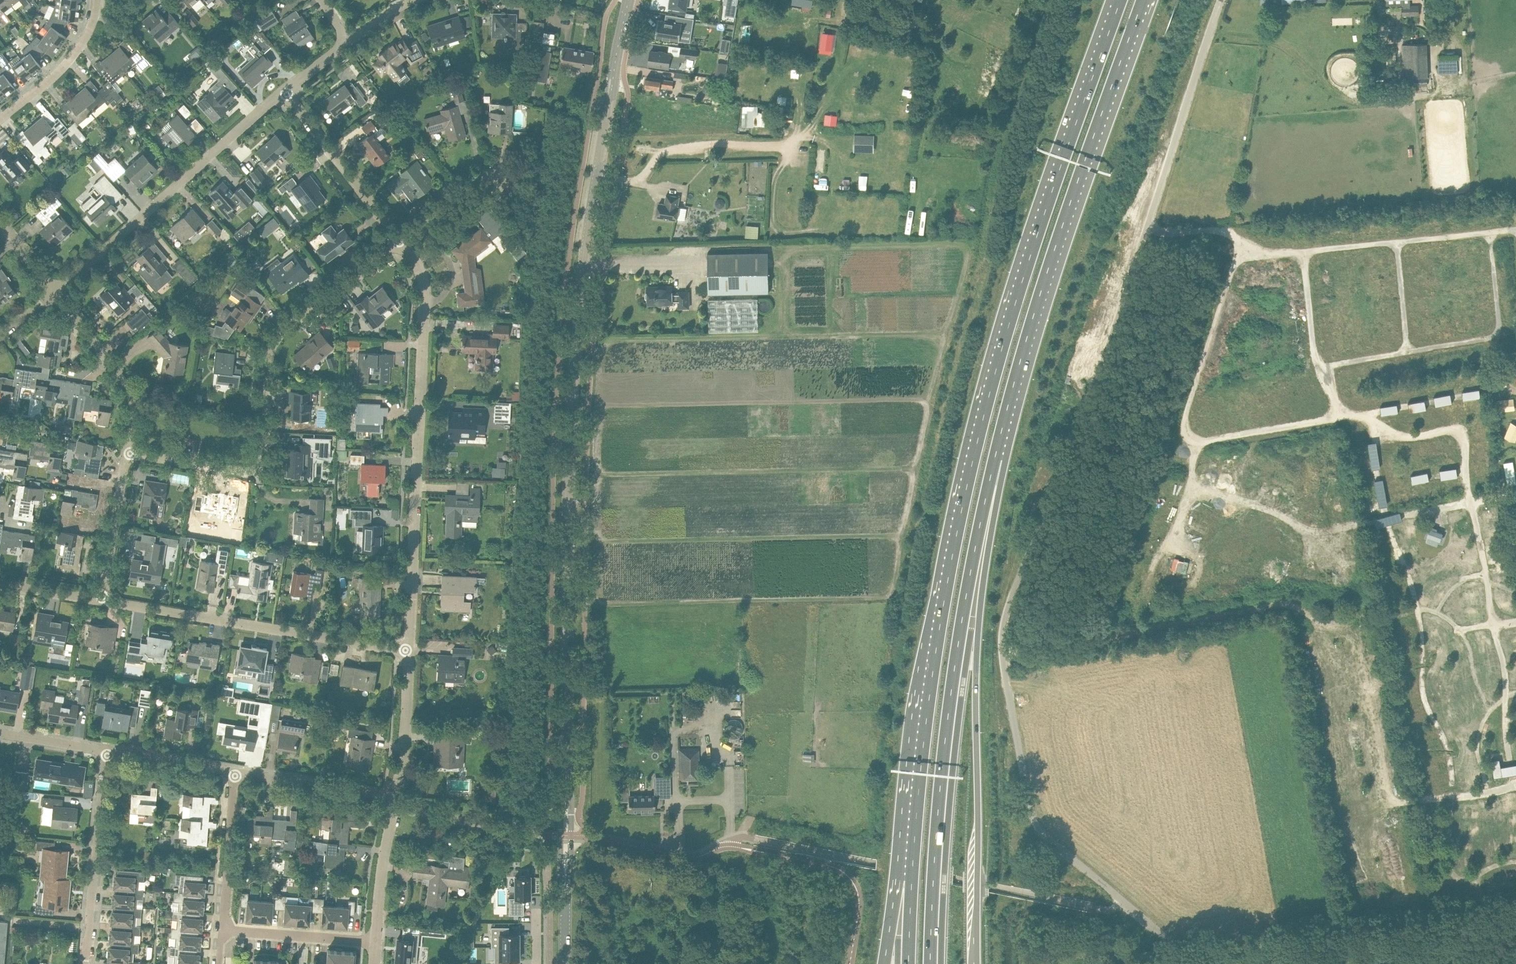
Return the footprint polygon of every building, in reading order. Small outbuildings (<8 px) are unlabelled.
[(8,0),(0,0),(0,7),(3,11),(11,5),(8,0)] [(22,2),(32,15),(34,12),(35,11),(27,0),(20,0),(22,2)] [(35,11),(38,7),(33,0),(27,0),(35,11)] [(55,5),(79,9),(81,0),(56,0),(55,5)] [(189,7),(192,5),(197,11),(204,4),(201,0),(183,0),(189,7)] [(670,6),(686,8),(687,0),(671,0),(670,6)] [(724,3),(726,4),(725,15),(735,17),(738,0),(724,0),(724,2),(724,3)] [(1386,5),(1404,4),(1404,6),(1403,6),(1403,15),(1419,14),(1418,6),(1410,6),(1410,0),(1386,0),(1386,5)] [(79,9),(55,5),(54,11),(49,19),(65,26),(64,25),(67,21),(69,23),(69,22),(71,19),(78,20),(79,9)] [(188,8),(183,13),(194,26),(198,21),(188,8)] [(306,41),(314,37),(296,9),(281,19),(298,44),(305,40),(306,41)] [(278,21),(274,15),(271,10),(257,22),(259,25),(263,31),(278,21)] [(142,20),(149,28),(160,42),(180,25),(169,12),(163,17),(159,12),(155,14),(153,11),(142,20)] [(492,13),(492,22),(492,37),(512,38),(512,44),(513,47),(513,48),(514,48),(515,49),(516,50),(518,50),(519,50),(520,50),(521,49),(522,48),(523,46),(523,45),(523,44),(524,30),(527,30),(527,23),(516,22),(516,14),(492,13)] [(692,28),(694,18),(666,14),(668,15),(667,21),(659,19),(656,36),(680,40),(682,26),(692,28)] [(470,15),(463,16),(465,26),(472,25),(470,15)] [(428,26),(434,46),(465,36),(459,17),(428,26)] [(65,26),(49,19),(43,27),(47,30),(44,34),(60,46),(67,37),(57,30),(61,25),(65,26)] [(252,24),(237,37),(242,42),(249,36),(254,42),(247,48),(254,56),(256,54),(259,57),(264,53),(263,53),(264,52),(271,45),(257,30),(252,24)] [(542,30),(541,42),(554,44),(555,32),(542,30)] [(425,31),(419,34),(423,41),(429,38),(425,31)] [(823,32),(821,48),(831,49),(833,33),(823,32)] [(60,46),(44,34),(40,39),(36,36),(29,44),(39,53),(44,49),(53,56),(60,46)] [(408,47),(402,40),(396,45),(394,43),(379,55),(379,57),(378,58),(379,60),(374,64),(382,76),(387,72),(393,80),(407,70),(402,63),(407,59),(410,64),(423,58),(416,42),(408,47)] [(1404,77),(1414,77),(1414,85),(1427,85),(1427,77),(1428,76),(1427,43),(1402,44),(1404,77)] [(39,53),(29,44),(22,51),(25,55),(20,59),(33,74),(42,68),(35,58),(39,53)] [(722,44),(721,52),(729,53),(731,45),(722,44)] [(120,45),(110,53),(126,72),(135,65),(141,71),(150,64),(137,48),(132,52),(131,50),(126,54),(120,45)] [(563,46),(561,56),(559,66),(569,67),(569,65),(581,67),(580,69),(590,71),(594,52),(563,46)] [(681,55),(681,56),(686,56),(698,58),(699,50),(682,47),(681,55)] [(528,57),(522,93),(531,95),(534,80),(546,82),(550,52),(534,50),(533,58),(528,57)] [(651,51),(649,64),(659,65),(669,67),(680,68),(680,61),(685,62),(686,56),(681,56),(681,55),(675,54),(671,53),(660,52),(651,51)] [(110,53),(100,61),(107,70),(103,73),(112,84),(126,72),(110,53)] [(254,56),(238,70),(252,86),(260,78),(258,76),(261,73),(262,73),(263,72),(262,71),(272,63),(264,53),(259,57),(256,54),(254,56)] [(13,58),(4,65),(13,76),(17,73),(24,81),(33,74),(20,59),(16,62),(13,58)] [(213,60),(207,66),(212,72),(219,66),(213,60)] [(717,76),(727,76),(728,62),(718,62),(717,76)] [(4,65),(0,68),(0,87),(6,95),(15,88),(8,79),(13,76),(4,65)] [(674,78),(689,81),(690,75),(675,72),(674,78)] [(211,90),(197,102),(200,106),(207,113),(213,120),(223,111),(221,109),(233,97),(229,93),(237,86),(226,74),(219,81),(210,89),(211,90)] [(645,87),(655,89),(660,90),(660,87),(673,89),(674,81),(647,76),(645,87)] [(159,85),(154,90),(161,99),(166,94),(159,85)] [(324,100),(335,115),(355,100),(360,107),(367,102),(354,85),(348,90),(344,85),(324,100)] [(85,86),(76,94),(92,112),(107,99),(114,107),(118,103),(109,93),(103,86),(98,91),(97,90),(92,94),(85,86)] [(463,100),(459,86),(451,88),(455,102),(463,100)] [(114,88),(109,93),(118,103),(123,99),(114,88)] [(92,112),(76,94),(66,102),(73,110),(69,114),(75,121),(69,126),(74,132),(76,134),(78,137),(82,142),(86,138),(76,126),(78,124),(92,112)] [(490,103),(489,111),(488,131),(504,132),(505,120),(511,120),(511,104),(490,103)] [(191,113),(184,104),(178,109),(186,117),(191,113)] [(457,106),(445,109),(440,110),(441,114),(424,119),(427,130),(445,125),(449,139),(465,135),(457,106)] [(902,106),(902,119),(912,118),(911,106),(902,106)] [(753,113),(749,113),(750,125),(763,124),(762,112),(758,113),(758,108),(753,108),(753,113)] [(854,120),(854,111),(844,110),(844,120),(854,120)] [(162,136),(171,146),(173,149),(184,139),(188,143),(196,136),(177,114),(168,122),(172,126),(162,136)] [(826,114),(825,123),(836,124),(837,115),(826,114)] [(42,115),(33,123),(49,142),(63,130),(54,120),(49,123),(42,115)] [(369,136),(358,144),(362,150),(364,149),(376,165),(384,159),(389,155),(377,141),(385,136),(386,134),(386,132),(385,130),(383,129),(381,128),(379,129),(377,130),(370,121),(362,127),(369,136)] [(49,142),(33,123),(23,131),(30,139),(26,143),(35,154),(38,151),(42,155),(48,149),(45,145),(49,142)] [(74,132),(70,136),(78,145),(82,142),(78,137),(76,134),(74,132)] [(257,151),(263,159),(269,165),(281,154),(283,157),(290,151),(275,134),(257,151)] [(854,134),(854,147),(872,147),(873,134),(854,134)] [(21,171),(22,173),(30,166),(20,155),(14,160),(5,149),(0,153),(0,169),(9,180),(21,171)] [(99,152),(93,158),(94,159),(98,163),(101,168),(113,181),(125,170),(115,158),(109,163),(99,152)] [(33,158),(38,164),(36,166),(41,171),(49,164),(44,159),(43,160),(37,154),(33,158)] [(143,154),(125,170),(140,186),(158,170),(143,154)] [(395,178),(388,184),(398,196),(404,191),(412,200),(418,196),(434,184),(417,162),(401,174),(402,175),(396,180),(395,178)] [(98,163),(93,167),(97,171),(101,168),(98,163)] [(68,168),(63,171),(67,176),(72,173),(68,168)] [(250,173),(261,187),(268,182),(256,168),(250,173)] [(92,195),(81,205),(87,211),(88,213),(84,217),(90,224),(95,220),(98,223),(115,208),(112,204),(123,195),(114,185),(112,187),(103,176),(93,185),(95,186),(101,194),(96,199),(92,195)] [(292,177),(284,183),(278,187),(282,192),(286,188),(289,192),(293,189),(308,209),(323,198),(313,184),(315,183),(309,176),(298,185),(296,182),(292,177)] [(210,193),(219,203),(216,206),(229,220),(236,214),(230,208),(239,199),(242,197),(247,203),(253,198),(242,185),(233,193),(223,182),(210,193)] [(659,202),(657,216),(677,220),(679,206),(678,206),(679,196),(667,194),(665,203),(659,202)] [(56,197),(52,200),(36,214),(47,227),(43,230),(55,243),(54,242),(70,229),(70,230),(71,229),(58,214),(59,213),(55,208),(61,203),(56,197)] [(814,205),(811,213),(817,215),(820,208),(814,205)] [(457,247),(453,250),(462,261),(466,293),(458,294),(459,305),(468,304),(468,305),(478,304),(483,303),(479,269),(475,268),(474,265),(473,265),(471,254),(478,249),(479,250),(480,249),(481,251),(487,246),(486,245),(487,244),(486,242),(489,239),(498,233),(497,233),(506,226),(490,206),(478,216),(485,226),(482,229),(481,228),(459,245),(458,245),(458,244),(457,244),(457,245),(456,245),(456,246),(457,247)] [(678,218),(685,219),(687,208),(680,207),(678,218)] [(171,227),(178,235),(183,240),(195,229),(198,232),(206,225),(203,222),(192,209),(171,227)] [(222,230),(212,219),(207,223),(217,234),(222,230)] [(275,219),(267,225),(271,231),(279,225),(275,219)] [(233,234),(240,241),(255,227),(249,220),(233,234)] [(759,237),(759,225),(747,224),(746,236),(759,237)] [(331,225),(322,231),(329,240),(318,248),(327,260),(353,241),(343,228),(337,233),(331,225)] [(167,257),(154,243),(148,247),(150,249),(138,259),(143,264),(141,265),(142,266),(138,270),(155,291),(173,276),(166,268),(167,268),(161,262),(167,257)] [(511,250),(517,258),(526,252),(520,244),(511,250)] [(767,251),(739,252),(708,253),(709,294),(768,292),(767,251)] [(277,258),(264,268),(267,272),(271,278),(275,283),(281,291),(298,278),(300,281),(308,275),(302,267),(293,255),(282,264),(277,258)] [(309,258),(305,261),(309,266),(313,263),(309,258)] [(188,266),(180,273),(189,284),(197,277),(188,266)] [(0,268),(0,305),(16,293),(6,281),(9,279),(2,268),(1,267),(0,268)] [(249,288),(239,281),(230,293),(240,300),(232,311),(226,307),(225,309),(223,309),(221,313),(221,314),(220,316),(226,320),(222,326),(215,324),(214,327),(204,324),(202,331),(227,338),(235,326),(240,330),(251,313),(254,315),(261,305),(258,302),(263,295),(250,286),(249,288)] [(115,283),(102,294),(118,313),(133,299),(129,294),(133,290),(137,286),(135,284),(124,293),(115,283)] [(137,286),(133,290),(138,296),(143,292),(137,286)] [(672,286),(663,286),(663,287),(659,287),(659,286),(647,286),(648,304),(673,304),(673,301),(678,301),(678,308),(690,308),(689,291),(672,292),(672,286)] [(354,305),(360,313),(371,327),(382,318),(379,314),(394,303),(382,287),(369,298),(367,295),(354,305)] [(758,298),(738,299),(708,299),(709,331),(758,330),(758,298)] [(145,317),(139,311),(127,322),(132,328),(145,317)] [(41,337),(46,338),(44,354),(35,353),(34,363),(50,366),(59,367),(62,347),(67,348),(69,335),(60,333),(61,327),(43,324),(41,337)] [(476,369),(486,369),(492,370),(493,353),(495,353),(496,337),(508,338),(508,325),(493,324),(493,334),(489,334),(489,336),(463,335),(462,351),(476,352),(476,369)] [(159,328),(155,331),(147,338),(155,346),(157,344),(167,356),(165,369),(182,372),(187,346),(170,343),(165,337),(166,336),(159,328)] [(295,356),(301,363),(307,370),(333,347),(320,332),(307,343),(308,344),(295,356)] [(349,339),(348,349),(354,350),(354,347),(359,347),(359,340),(349,339)] [(229,385),(229,388),(238,389),(241,369),(233,368),(235,354),(215,351),(213,371),(216,371),(215,382),(228,384),(228,385),(229,385)] [(368,382),(369,369),(380,369),(380,383),(389,383),(390,354),(358,352),(357,382),(368,382)] [(16,368),(14,378),(13,384),(36,388),(34,397),(44,399),(48,377),(49,373),(16,368)] [(1499,370),(1491,378),(1503,389),(1511,381),(1499,370)] [(13,384),(14,378),(0,376),(0,389),(1,390),(1,392),(0,392),(0,394),(1,394),(0,398),(0,403),(10,404),(13,384)] [(48,377),(44,399),(44,403),(53,404),(55,392),(64,393),(64,395),(72,396),(68,417),(75,418),(78,399),(79,394),(81,383),(48,377)] [(292,417),(302,418),(309,418),(310,402),(317,403),(317,393),(290,392),(290,402),(293,402),(292,417)] [(112,399),(79,394),(78,399),(75,418),(81,419),(83,409),(91,411),(91,409),(99,410),(97,423),(108,425),(112,399)] [(1513,399),(1497,401),(1498,413),(1514,411),(1513,399)] [(510,402),(495,401),(494,401),(494,422),(509,423),(510,402)] [(355,412),(354,429),(371,430),(371,431),(372,431),(382,431),(383,420),(379,420),(379,414),(388,414),(388,407),(376,407),(376,403),(355,402),(355,406),(355,412)] [(449,415),(448,440),(466,441),(466,435),(474,435),(474,434),(484,435),(485,408),(473,408),(472,416),(449,415)] [(1504,439),(1514,443),(1515,440),(1515,425),(1511,423),(1504,439)] [(298,450),(288,449),(287,474),(300,475),(300,476),(310,476),(311,451),(330,452),(330,438),(316,437),(302,436),(302,437),(303,437),(303,444),(298,444),(298,450)] [(63,445),(32,440),(29,457),(50,460),(48,469),(59,471),(63,445)] [(103,445),(78,441),(76,452),(89,454),(87,462),(86,461),(84,469),(83,469),(82,475),(93,477),(94,471),(99,472),(103,445)] [(0,449),(0,464),(7,466),(7,464),(15,465),(15,467),(14,467),(14,469),(15,469),(13,478),(24,479),(27,457),(27,453),(0,449)] [(367,494),(368,495),(378,495),(379,480),(385,480),(385,464),(364,463),(364,455),(350,454),(350,463),(361,463),(360,479),(368,479),(367,494)] [(1513,461),(1504,462),(1506,477),(1515,476),(1513,461)] [(140,515),(150,516),(156,517),(159,502),(163,503),(166,484),(149,481),(148,487),(145,487),(140,515)] [(457,481),(456,495),(456,501),(454,501),(446,501),(445,512),(447,512),(446,535),(458,535),(458,520),(477,521),(478,514),(480,487),(470,487),(470,496),(468,495),(469,482),(457,481)] [(22,485),(19,484),(13,518),(29,520),(30,513),(28,513),(29,505),(28,505),(29,497),(42,499),(43,489),(22,485)] [(63,500),(61,514),(71,515),(73,502),(81,504),(81,506),(89,507),(89,509),(95,510),(98,493),(88,492),(65,488),(64,492),(63,500)] [(203,493),(200,511),(224,515),(223,520),(234,522),(235,514),(236,514),(239,496),(227,494),(227,493),(217,492),(208,491),(208,494),(203,493)] [(294,529),(302,529),(302,531),(302,537),(321,538),(321,530),(320,530),(320,522),(322,522),(323,499),(311,498),(310,513),(295,512),(294,529)] [(360,510),(351,509),(350,518),(355,518),(355,525),(363,525),(362,551),(381,551),(383,526),(370,525),(370,510),(360,510)] [(1447,522),(1468,516),(1467,509),(1445,515),(1447,522)] [(1440,539),(1438,516),(1430,517),(1433,539),(1440,539)] [(1396,523),(1398,530),(1421,525),(1420,518),(1396,523)] [(1484,526),(1500,525),(1499,518),(1483,519),(1484,526)] [(1452,537),(1474,535),(1473,527),(1451,530),(1452,537)] [(2,530),(1,540),(0,543),(0,551),(5,552),(6,545),(14,547),(14,545),(22,546),(22,548),(21,548),(21,550),(22,550),(20,559),(31,560),(35,535),(2,530)] [(73,534),(58,531),(56,542),(68,544),(67,551),(63,551),(63,554),(59,554),(56,568),(78,572),(80,562),(79,562),(83,535),(73,534)] [(1401,541),(1403,549),(1425,542),(1423,535),(1401,541)] [(185,538),(181,537),(180,547),(186,549),(187,542),(190,542),(191,539),(185,538)] [(1488,546),(1498,545),(1498,537),(1487,538),(1488,546)] [(159,582),(165,544),(136,540),(135,548),(153,551),(151,562),(133,559),(130,578),(159,582)] [(1477,544),(1469,545),(1473,566),(1481,565),(1477,544)] [(1461,548),(1453,548),(1455,570),(1463,570),(1461,548)] [(219,549),(218,555),(217,563),(201,560),(197,588),(213,591),(216,572),(224,573),(225,571),(228,572),(231,551),(219,549)] [(1438,572),(1446,572),(1443,550),(1436,551),(1438,572)] [(1490,552),(1491,562),(1505,559),(1503,550),(1490,552)] [(1421,577),(1428,576),(1426,554),(1419,554),(1421,577)] [(238,585),(237,595),(247,596),(247,597),(265,600),(267,588),(272,589),(273,579),(268,578),(271,564),(253,561),(248,586),(238,584),(238,585)] [(293,571),(291,583),(290,593),(312,597),(314,582),(321,583),(323,569),(316,568),(315,575),(293,571)] [(1493,578),(1515,577),(1515,569),(1493,570),(1493,578)] [(238,575),(231,574),(229,585),(236,586),(238,575)] [(441,609),(451,609),(469,610),(470,602),(459,601),(460,589),(475,590),(475,583),(484,583),(484,577),(476,577),(476,576),(442,575),(442,588),(445,588),(444,600),(441,600),(441,609)] [(1461,583),(1463,590),(1484,584),(1483,577),(1461,583)] [(375,579),(360,578),(359,588),(362,588),(360,615),(366,616),(366,617),(368,617),(368,616),(379,616),(380,588),(374,588),(375,579)] [(1450,582),(1443,583),(1446,604),(1453,603),(1450,582)] [(1433,585),(1426,586),(1429,608),(1436,607),(1433,585)] [(1515,594),(1515,586),(1496,589),(1496,596),(1515,594)] [(1464,599),(1464,606),(1487,605),(1486,598),(1464,599)] [(1515,611),(1515,604),(1499,607),(1500,613),(1515,611)] [(13,629),(15,613),(3,611),(3,609),(0,608),(0,627),(13,629)] [(38,612),(36,622),(34,638),(41,639),(56,641),(54,651),(63,653),(68,621),(52,619),(53,615),(38,612)] [(1466,617),(1467,625),(1489,622),(1488,614),(1466,617)] [(89,623),(88,633),(86,643),(103,646),(102,650),(113,652),(116,627),(89,623)] [(1413,624),(1398,626),(1399,634),(1414,631),(1413,624)] [(1507,639),(1515,637),(1515,628),(1505,631),(1507,639)] [(141,638),(140,643),(129,641),(126,661),(133,662),(134,660),(140,661),(142,652),(163,656),(165,644),(170,644),(172,633),(149,629),(148,639),(141,638)] [(17,652),(20,634),(12,633),(10,650),(17,652)] [(1430,643),(1451,640),(1450,633),(1429,636),(1430,643)] [(1487,655),(1484,633),(1477,634),(1480,656),(1487,655)] [(1458,636),(1463,658),(1470,656),(1466,634),(1458,636)] [(202,644),(190,642),(187,660),(200,662),(200,666),(215,668),(219,644),(203,642),(202,644)] [(252,647),(241,645),(237,665),(248,667),(252,667),(252,669),(253,669),(253,668),(257,668),(255,680),(270,682),(273,663),(272,663),(272,664),(265,663),(265,662),(264,662),(265,659),(267,648),(256,646),(256,648),(252,647)] [(438,680),(448,680),(463,681),(464,657),(472,657),(472,649),(453,648),(453,655),(439,654),(438,680)] [(314,656),(292,653),(290,669),(305,671),(303,679),(317,682),(320,659),(313,658),(314,656)] [(328,679),(329,661),(321,661),(320,679),(328,679)] [(22,671),(19,687),(29,688),(33,665),(19,663),(17,663),(16,671),(22,671)] [(343,665),(342,675),(340,682),(373,688),(376,671),(343,665)] [(1484,688),(1492,687),(1491,665),(1483,666),(1484,688)] [(1473,667),(1466,667),(1467,690),(1474,690),(1473,667)] [(1455,669),(1448,669),(1449,692),(1456,692),(1455,669)] [(82,678),(81,685),(79,702),(86,703),(90,679),(82,678)] [(4,706),(4,708),(16,710),(18,701),(19,693),(1,689),(1,685),(0,685),(0,705),(4,706)] [(44,688),(41,706),(50,707),(49,713),(48,715),(49,715),(48,718),(57,719),(56,721),(62,722),(63,720),(75,722),(76,712),(77,706),(63,703),(53,702),(54,694),(55,690),(44,688)] [(152,690),(141,688),(138,704),(149,706),(152,690)] [(1420,695),(1400,699),(1402,706),(1421,703),(1420,695)] [(225,734),(223,742),(227,743),(228,743),(228,744),(239,746),(238,747),(239,747),(244,748),(244,749),(245,749),(253,750),(254,746),(265,748),(272,703),(240,698),(238,712),(260,716),(258,725),(258,726),(250,725),(249,729),(226,725),(225,734)] [(1469,722),(1476,720),(1471,699),(1464,700),(1469,722)] [(138,706),(131,705),(130,709),(105,705),(105,703),(97,701),(96,712),(104,714),(102,725),(127,729),(128,721),(136,722),(138,706)] [(1445,703),(1451,724),(1458,722),(1452,701),(1445,703)] [(279,720),(281,705),(273,703),(270,719),(279,720)] [(166,717),(165,725),(164,735),(181,738),(183,725),(203,728),(202,727),(204,717),(198,716),(199,709),(192,708),(192,711),(177,708),(175,719),(166,717)] [(1424,712),(1405,717),(1407,727),(1426,721),(1424,712)] [(283,719),(279,740),(277,750),(294,753),(297,735),(302,736),(304,723),(283,719)] [(470,727),(451,726),(451,735),(435,734),(434,764),(443,764),(443,760),(458,761),(458,753),(463,753),(463,736),(469,736),(470,727)] [(349,727),(348,735),(352,736),(351,743),(353,743),(349,766),(366,768),(370,748),(372,748),(374,739),(372,739),(373,731),(349,727)] [(1502,728),(1494,729),(1495,751),(1503,751),(1502,728)] [(1430,731),(1412,732),(1413,740),(1431,739),(1430,731)] [(1477,740),(1475,733),(1453,737),(1454,744),(1477,740)] [(1419,759),(1436,755),(1434,747),(1417,751),(1419,759)] [(678,749),(679,778),(699,778),(698,748),(678,749)] [(36,759),(35,769),(34,776),(81,784),(84,767),(78,766),(79,763),(65,761),(65,764),(36,759)] [(1499,760),(1491,762),(1496,783),(1504,782),(1499,760)] [(1424,775),(1439,773),(1438,765),(1423,766),(1424,775)] [(14,786),(18,786),(18,789),(25,790),(25,787),(26,787),(28,772),(16,771),(14,786)] [(470,791),(470,780),(452,779),(451,790),(470,791)] [(620,783),(619,783),(620,801),(628,801),(629,811),(654,811),(654,797),(654,795),(630,795),(629,783),(620,783)] [(1421,785),(1422,794),(1443,791),(1441,783),(1421,785)] [(144,823),(154,824),(155,817),(156,796),(147,795),(147,794),(132,793),(130,812),(145,814),(144,823)] [(1493,798),(1495,805),(1515,800),(1514,793),(1493,798)] [(181,794),(181,804),(190,805),(189,819),(208,821),(208,820),(209,796),(181,794)] [(51,826),(65,827),(75,828),(77,808),(62,807),(63,799),(43,797),(42,805),(53,806),(51,826)] [(1460,803),(1461,810),(1483,807),(1483,800),(1460,803)] [(247,814),(247,824),(246,833),(261,835),(260,844),(270,845),(270,838),(272,818),(273,806),(267,805),(266,815),(247,814)] [(290,820),(272,818),(270,838),(285,839),(284,848),(294,849),(296,820),(297,810),(291,809),(290,820)] [(1515,817),(1515,810),(1497,815),(1499,822),(1515,817)] [(321,817),(320,827),(329,828),(328,842),(348,843),(349,825),(359,826),(360,814),(347,813),(347,819),(321,817)] [(180,818),(179,828),(180,828),(180,836),(188,837),(187,844),(197,844),(207,845),(208,826),(216,827),(217,821),(208,821),(189,819),(180,818)] [(1461,827),(1484,826),(1483,818),(1460,819),(1461,827)] [(426,829),(426,832),(425,838),(424,841),(440,843),(442,832),(426,829)] [(1510,830),(1503,831),(1506,853),(1513,852),(1510,830)] [(1495,856),(1495,834),(1487,834),(1487,856),(1495,856)] [(1459,845),(1478,842),(1477,835),(1458,838),(1459,845)] [(42,877),(45,877),(65,879),(66,869),(64,869),(66,850),(55,849),(55,842),(37,840),(36,849),(43,849),(40,876),(42,877)] [(304,850),(316,851),(325,852),(324,867),(343,868),(345,850),(355,850),(355,844),(348,843),(328,842),(317,841),(315,841),(305,840),(304,850)] [(415,863),(413,875),(430,878),(427,902),(428,902),(427,908),(436,909),(437,903),(443,904),(444,896),(441,896),(443,880),(460,882),(459,886),(467,887),(470,867),(463,867),(465,857),(456,856),(447,854),(446,861),(441,860),(440,866),(432,865),(423,864),(423,865),(415,863)] [(1455,854),(1455,862),(1477,863),(1477,854),(1455,854)] [(145,871),(117,869),(117,878),(114,878),(114,887),(143,889),(138,889),(139,880),(144,881),(145,871)] [(176,873),(175,883),(180,884),(179,892),(202,894),(204,894),(205,885),(202,885),(203,876),(176,873)] [(530,876),(515,876),(515,897),(509,897),(509,914),(524,914),(524,898),(530,898),(530,889),(530,888),(530,885),(530,884),(530,876)] [(70,879),(65,879),(45,877),(43,904),(36,903),(35,912),(53,914),(54,907),(65,908),(67,889),(69,889),(70,879)] [(115,896),(113,896),(112,905),(115,905),(142,907),(137,907),(138,899),(142,899),(143,889),(114,887),(114,888),(116,888),(115,896)] [(174,892),(174,901),(178,902),(178,910),(200,912),(202,912),(203,903),(201,903),(202,894),(179,892),(174,892)] [(252,922),(258,923),(260,900),(248,900),(248,892),(242,892),(240,906),(247,906),(246,919),(252,920),(252,922)] [(260,900),(258,923),(264,923),(264,921),(271,921),(272,908),(278,909),(279,895),(273,894),(272,901),(260,900)] [(286,895),(279,895),(278,909),(284,909),(283,922),(290,923),(290,925),(296,926),(298,903),(285,902),(286,895)] [(298,903),(296,926),(302,926),(302,924),(309,924),(310,911),(316,912),(317,898),(298,896),(298,903)] [(324,898),(317,898),(316,912),(322,912),(321,925),(328,926),(328,928),(334,929),(336,906),(323,905),(324,898)] [(355,901),(348,900),(348,907),(336,906),(334,929),(340,929),(340,927),(347,927),(348,914),(354,914),(355,901)] [(136,917),(141,917),(142,907),(115,905),(114,914),(111,914),(111,923),(113,923),(136,925),(136,917)] [(200,912),(178,910),(173,910),(172,919),(177,920),(176,928),(199,930),(201,930),(202,921),(199,921),(200,912)] [(109,941),(112,941),(134,943),(135,934),(140,935),(140,925),(136,925),(113,923),(112,932),(110,932),(109,941)] [(509,926),(491,926),(491,945),(491,947),(494,947),(494,946),(519,946),(519,940),(519,938),(519,933),(509,933),(509,926)] [(199,930),(176,928),(171,928),(171,937),(175,937),(175,946),(197,948),(200,948),(200,939),(198,939),(199,930)] [(396,951),(395,960),(416,962),(419,933),(404,931),(403,938),(397,938),(397,946),(396,946),(396,947),(397,947),(396,950),(396,951)] [(109,950),(108,959),(133,961),(133,952),(138,953),(139,943),(134,943),(112,941),(111,950),(109,950)] [(175,946),(170,946),(169,955),(174,955),(173,963),(198,963),(199,957),(196,957),(197,948),(175,946)] [(494,946),(494,947),(494,963),(509,963),(509,959),(519,960),(519,955),(519,953),(519,947),(519,946),(494,946)] [(356,951),(355,951),(343,950),(343,949),(343,948),(335,948),(335,950),(328,949),(327,949),(327,957),(326,963),(355,963),(356,951)]
